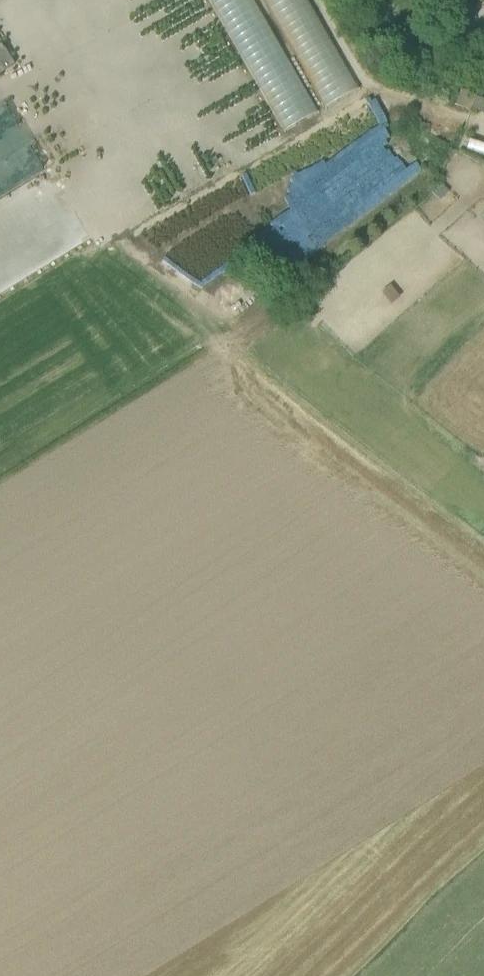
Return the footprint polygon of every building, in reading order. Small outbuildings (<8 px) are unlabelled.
[(291,52),(308,43),(331,86),(323,90),(330,104),(357,91),(309,0),(264,0),(291,52)]
